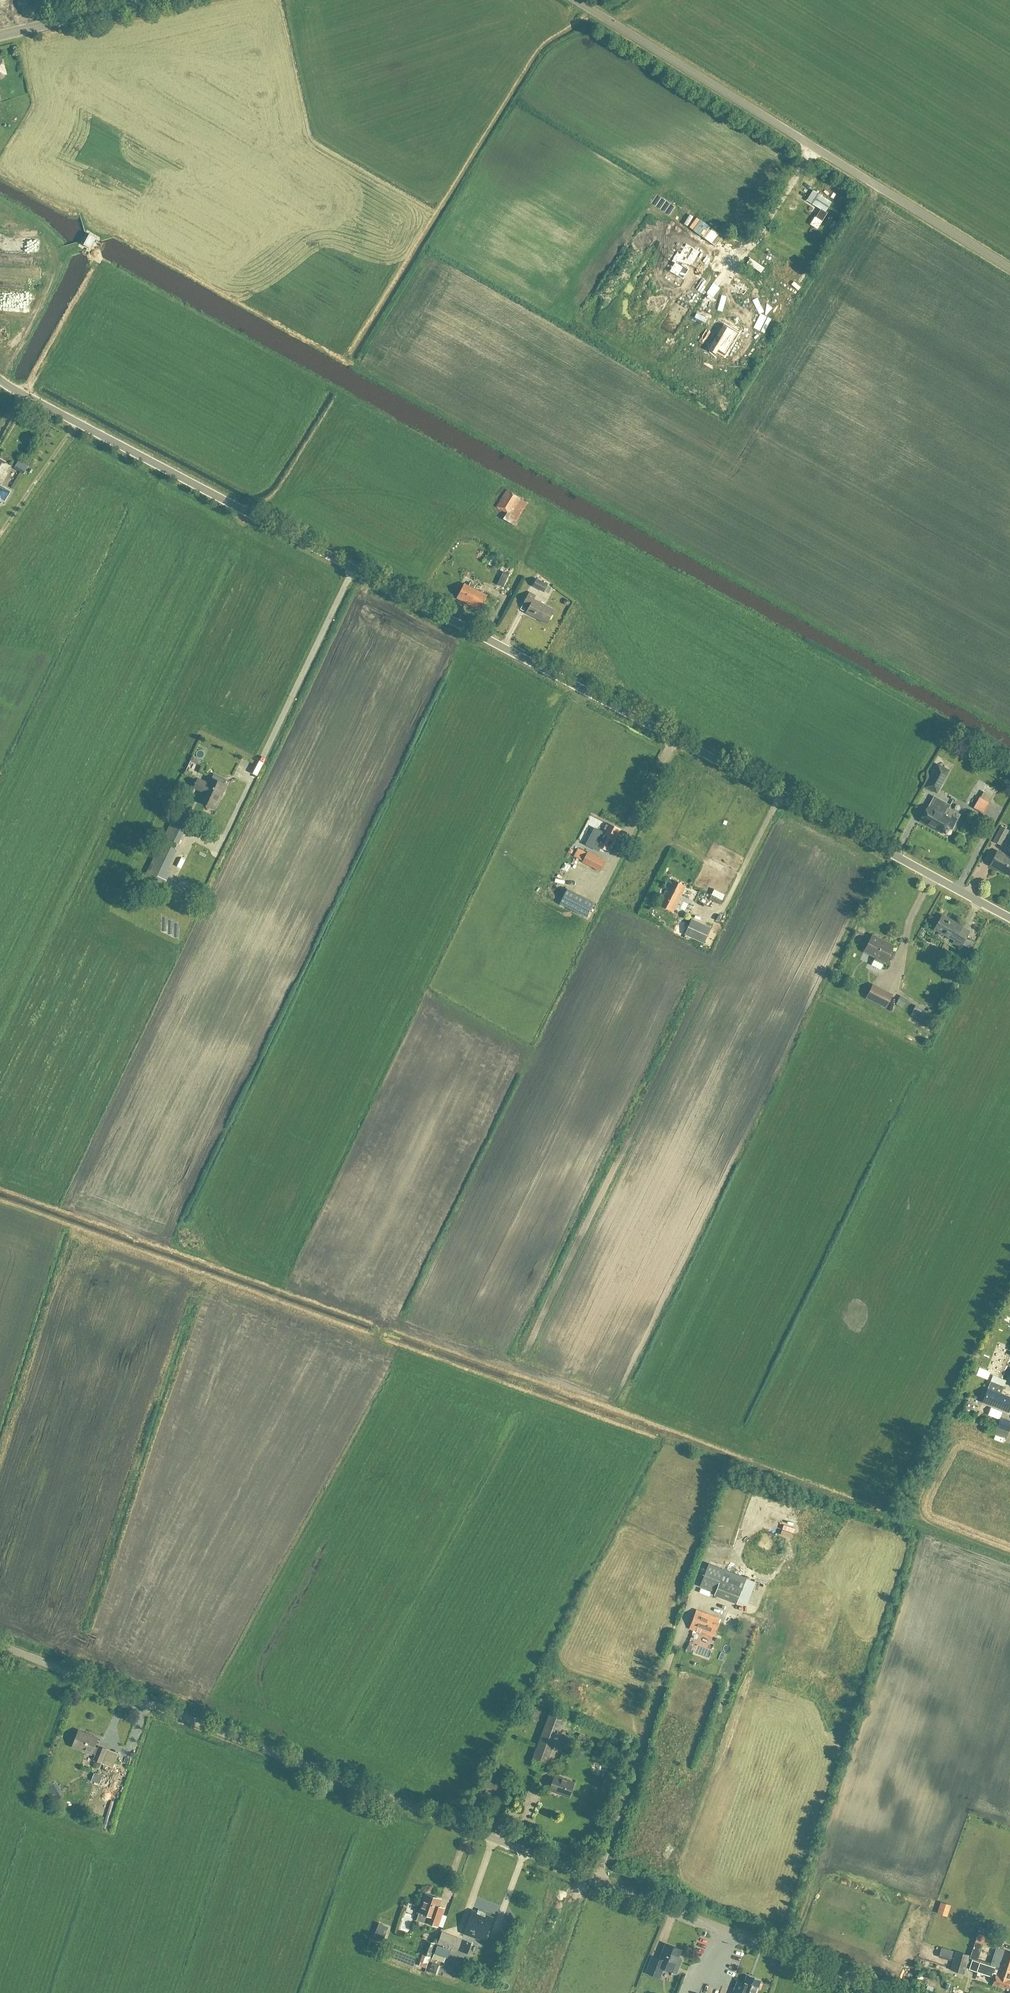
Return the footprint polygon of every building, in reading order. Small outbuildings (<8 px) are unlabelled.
[(832,202),(813,190),(807,200),(825,212),(832,202)] [(86,244),(94,248),(100,237),(92,233),(86,244)] [(676,258),(671,267),(685,275),(691,265),(689,264),(692,258),(694,259),(701,248),(687,240),(681,250),(679,248),(674,257),(676,258)] [(698,291),(720,269),(708,257),(691,274),(698,281),(693,285),(698,291)] [(716,290),(710,303),(722,308),(720,313),(725,316),(727,313),(738,318),(745,304),(716,290)] [(647,305),(665,321),(677,308),(659,292),(647,305)] [(737,332),(724,324),(708,350),(716,354),(718,350),(725,354),(737,332)] [(0,458),(0,483),(11,464),(0,458)] [(3,499),(5,501),(11,491),(0,485),(0,504),(3,499)] [(496,506),(508,514),(519,497),(507,489),(496,506)] [(533,586),(540,590),(544,592),(547,585),(537,580),(533,586)] [(471,582),(469,586),(465,583),(457,597),(480,609),(487,595),(474,588),(476,585),(471,582)] [(547,622),(554,609),(534,598),(535,596),(530,593),(524,603),(530,606),(527,611),(547,622)] [(927,786),(937,792),(942,783),(949,770),(938,764),(931,777),(927,786)] [(198,801),(215,808),(226,784),(209,776),(206,782),(197,778),(194,787),(203,791),(198,801)] [(980,791),(974,803),(985,809),(992,798),(980,791)] [(928,805),(920,820),(942,832),(946,825),(952,829),(960,814),(947,807),(943,814),(928,805)] [(166,836),(177,841),(186,823),(174,817),(166,836)] [(597,843),(610,850),(621,828),(607,821),(597,843)] [(994,840),(1001,844),(1009,830),(1001,826),(994,840)] [(196,837),(198,832),(189,828),(186,832),(196,837)] [(1009,875),(1009,857),(998,850),(990,864),(1009,875)] [(587,852),(582,861),(600,870),(605,861),(587,852)] [(167,870),(151,862),(140,883),(161,893),(171,872),(167,870)] [(659,904),(674,911),(686,885),(671,878),(659,904)] [(961,946),(967,935),(970,930),(962,926),(942,914),(935,928),(955,939),(953,942),(961,946)] [(685,934),(704,943),(711,927),(692,918),(685,934)] [(885,961),(893,945),(873,935),(865,950),(876,956),(885,961)] [(953,960),(960,964),(966,953),(959,949),(953,960)] [(885,961),(876,956),(872,965),(881,970),(885,961)] [(892,994),(873,985),(867,997),(886,1007),(892,994)] [(915,1007),(912,1014),(929,1022),(934,1012),(929,1010),(927,1012),(915,1007)] [(1004,1383),(1006,1378),(993,1373),(991,1378),(1004,1383)] [(1009,1411),(1009,1408),(1009,1397),(1001,1393),(1004,1386),(990,1381),(982,1401),(1009,1411)] [(1001,1417),(998,1426),(1009,1431),(1009,1429),(1009,1420),(1001,1417)] [(709,1563),(700,1586),(737,1600),(746,1578),(709,1563)] [(765,1603),(775,1605),(778,1585),(768,1583),(765,1603)] [(724,1620),(736,1622),(738,1609),(726,1607),(724,1620)] [(720,1619),(697,1610),(690,1628),(700,1632),(700,1631),(713,1636),(720,1619)] [(566,1715),(550,1710),(533,1757),(548,1762),(566,1715)] [(94,1757),(101,1760),(106,1747),(99,1744),(98,1746),(95,1745),(98,1736),(90,1733),(89,1735),(78,1731),(73,1745),(92,1752),(92,1750),(96,1752),(94,1757)] [(100,1783),(103,1775),(103,1774),(99,1773),(99,1774),(94,1772),(91,1780),(100,1783)] [(549,1789),(568,1796),(574,1782),(554,1775),(549,1789)] [(52,1789),(53,1796),(63,1793),(61,1786),(52,1789)] [(445,1904),(439,1902),(441,1897),(426,1892),(420,1910),(430,1913),(428,1920),(438,1923),(442,1911),(445,1904)] [(463,1931),(483,1939),(493,1916),(483,1912),(484,1910),(478,1908),(477,1910),(473,1908),(463,1931)] [(412,1928),(412,1912),(404,1911),(403,1928),(412,1928)] [(459,1949),(463,1938),(443,1931),(439,1942),(459,1949)] [(977,1933),(977,1934),(976,1942),(977,1942),(991,1946),(992,1942),(993,1938),(977,1933)] [(998,1944),(1005,1948),(1009,1942),(1002,1937),(998,1944)] [(436,1943),(427,1940),(422,1954),(424,1954),(422,1961),(421,1961),(420,1965),(427,1968),(428,1963),(427,1963),(429,1956),(431,1957),(436,1943)] [(659,1976),(663,1967),(676,1972),(682,1958),(681,1956),(678,1955),(681,1948),(666,1942),(662,1952),(662,1953),(663,1953),(662,1957),(660,1956),(660,1957),(657,1964),(650,1961),(646,1971),(654,1974),(659,1976)] [(957,1947),(956,1952),(951,1970),(964,1974),(969,1955),(962,1953),(963,1949),(957,1947)] [(999,1966),(995,1965),(999,1967),(1008,1970),(1009,1968),(1009,1951),(1004,1949),(999,1966)] [(493,1974),(457,1964),(460,1954),(446,1950),(441,1968),(450,1970),(449,1971),(495,1984),(496,1979),(492,1978),(493,1974)] [(999,1967),(995,1965),(994,1966),(971,1958),(979,1961),(976,1970),(991,1975),(992,1971),(995,1972),(992,1982),(1009,1987),(1009,1984),(1009,1968),(1008,1970),(999,1967)] [(756,1989),(759,1988),(761,1983),(759,1981),(760,1979),(746,1974),(743,1982),(737,1980),(733,1992),(755,1992),(756,1989)]
